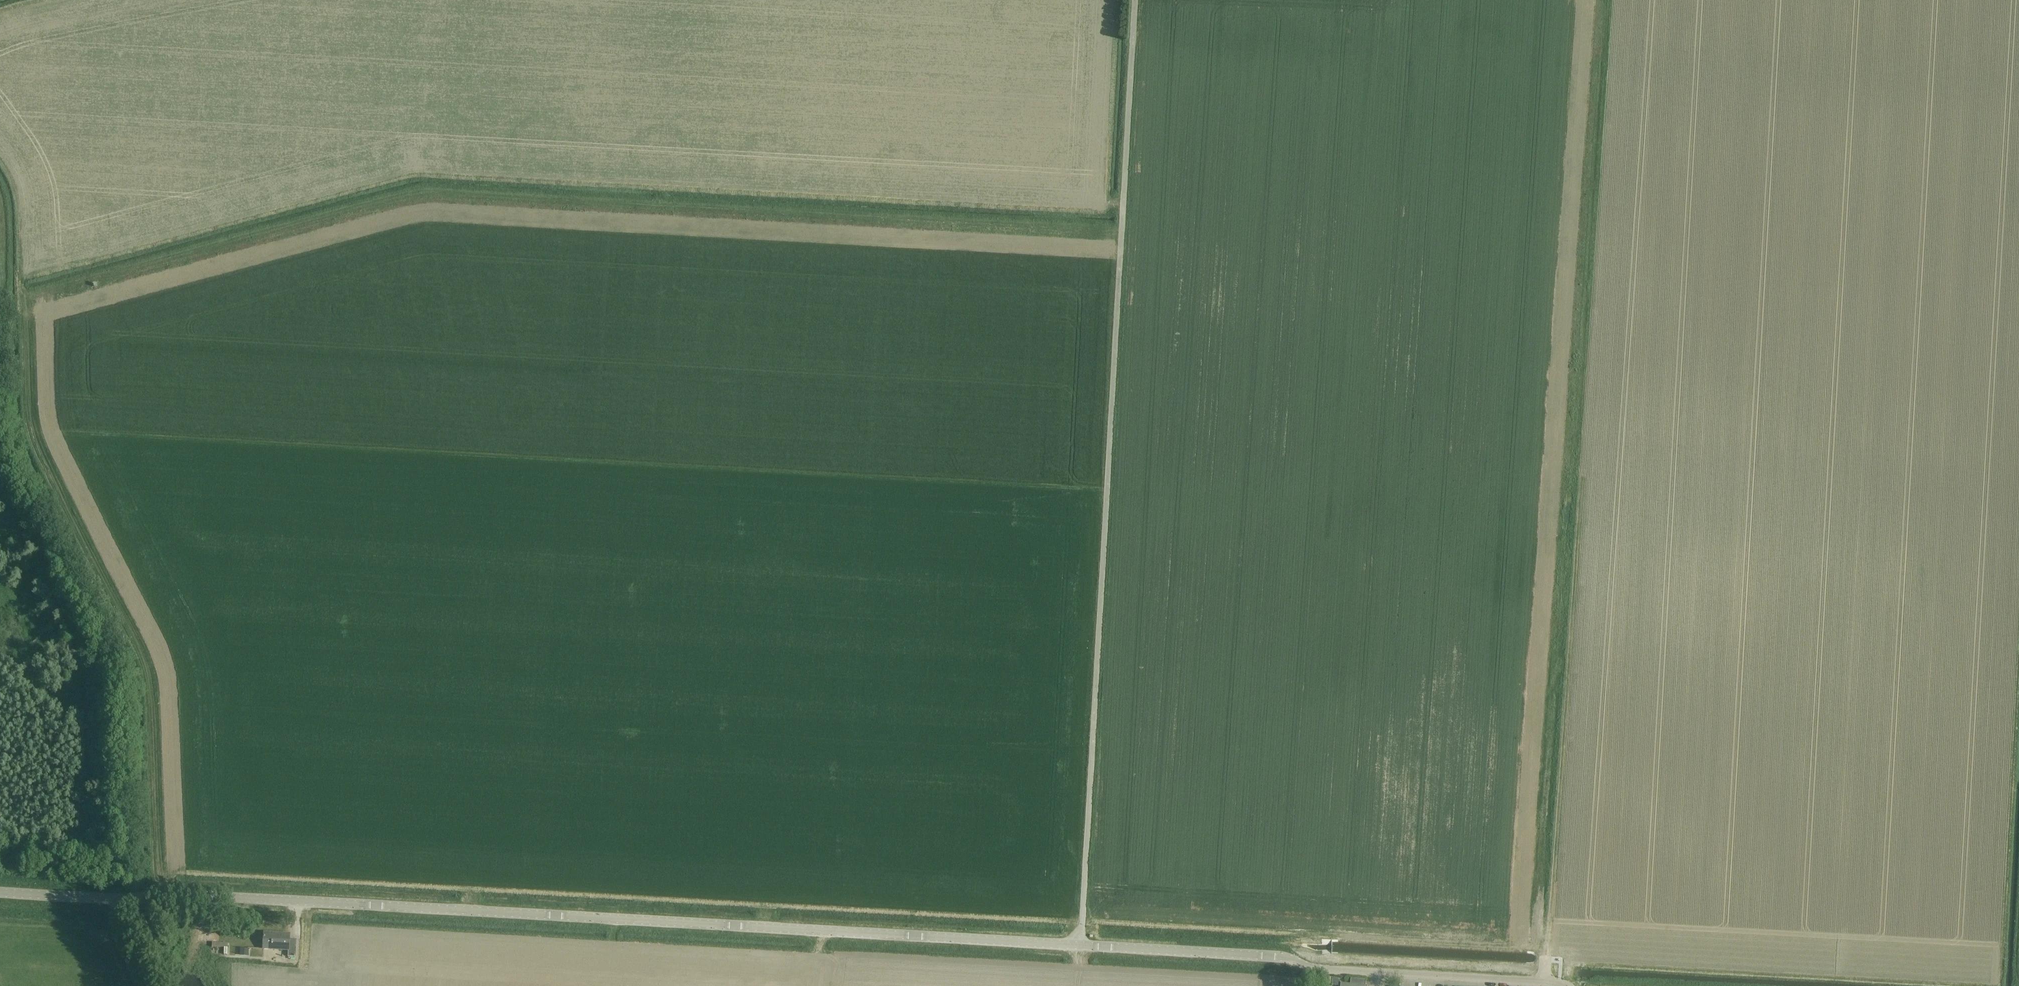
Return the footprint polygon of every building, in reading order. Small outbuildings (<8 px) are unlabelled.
[(295,957),(296,949),(297,939),(290,939),(290,935),(264,933),(263,949),(288,950),(288,957),(295,957)] [(224,955),(227,955),(228,944),(212,943),(212,947),(224,948),(224,955)] [(1325,985),(1332,985),(1333,985),(1340,985),(1340,979),(1325,978),(1325,985)]
